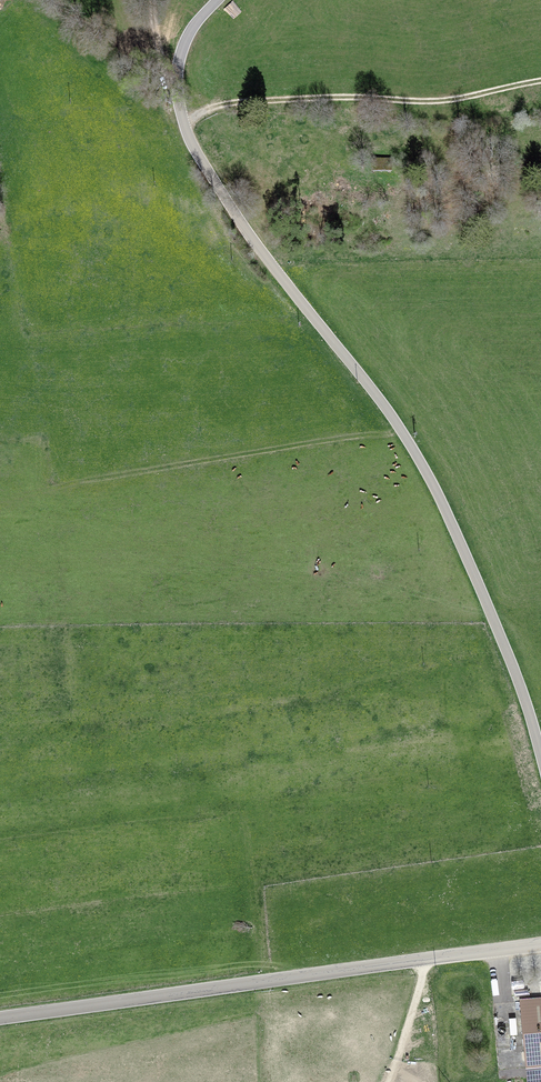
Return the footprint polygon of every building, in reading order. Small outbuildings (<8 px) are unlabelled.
[(373,171),(390,171),(390,160),(373,160),(373,171)] [(520,1000),(528,1081),(540,1081),(540,998),(520,1000)]
